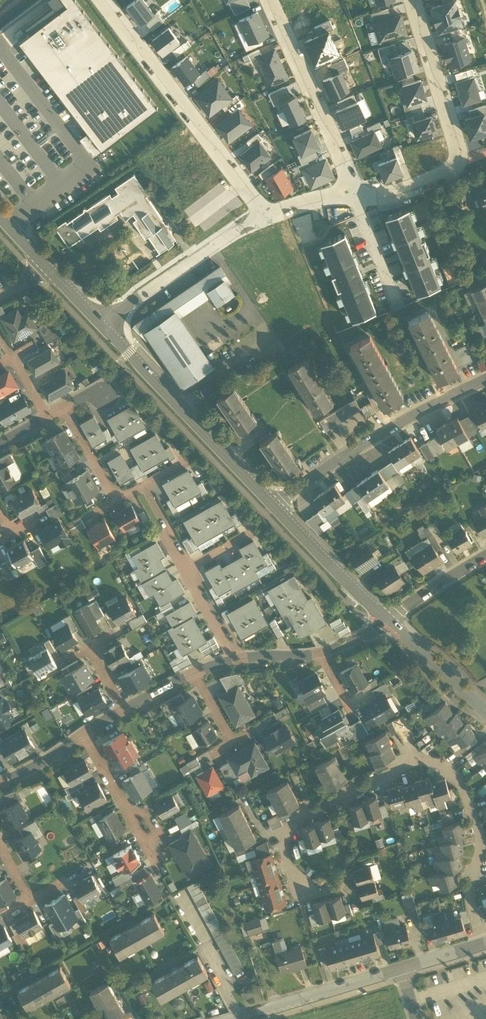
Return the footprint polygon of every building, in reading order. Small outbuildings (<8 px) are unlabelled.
[(19,40),(67,4),(63,0),(49,0),(54,6),(15,35),(19,40)] [(19,40),(88,131),(101,149),(157,107),(76,0),(63,0),(67,4),(19,40)] [(127,6),(140,24),(145,20),(154,13),(144,0),(134,0),(127,6)] [(234,14),(251,6),(248,0),(228,0),(234,14)] [(432,6),(434,13),(433,14),(435,23),(437,22),(439,30),(449,27),(461,23),(461,22),(459,15),(460,15),(458,6),(456,7),(454,0),(451,0),(443,2),(432,6)] [(319,18),(314,6),(294,15),(299,27),(314,20),(319,18)] [(371,13),(374,22),(391,17),(388,7),(371,13)] [(164,21),(157,11),(154,13),(145,20),(152,30),(164,21)] [(257,11),(239,19),(249,42),(260,37),(268,34),(257,11)] [(330,12),(319,18),(314,20),(316,25),(330,19),(333,18),(330,12)] [(400,14),(391,17),(374,22),(376,31),(380,41),(406,33),(400,14)] [(314,26),(318,34),(328,30),(333,27),(330,19),(316,25),(314,26)] [(449,27),(451,33),(464,29),(466,29),(464,22),(461,22),(461,23),(449,27)] [(169,27),(152,39),(163,53),(179,40),(169,27)] [(451,33),(453,40),(463,37),(466,36),(466,35),(464,29),(451,33)] [(318,34),(305,41),(315,63),(329,57),(339,52),(328,30),(318,34)] [(380,41),(376,31),(368,34),(371,44),(380,41)] [(463,37),(466,47),(473,44),(470,34),(466,35),(466,36),(463,37)] [(260,37),(249,42),(244,45),(246,50),(263,43),(260,37)] [(448,58),(450,65),(470,59),(466,47),(463,37),(453,40),(444,43),(446,50),(444,51),(446,59),(448,58)] [(187,40),(173,50),(176,55),(191,44),(187,40)] [(395,43),(377,48),(382,62),(391,59),(391,57),(398,54),(395,43)] [(261,54),(257,56),(270,85),(288,78),(274,48),(261,54)] [(259,49),(243,56),(245,62),(257,56),(261,54),(259,49)] [(391,59),(396,74),(417,67),(412,50),(398,54),(391,57),(391,59)] [(329,57),(331,63),(343,57),(340,51),(339,52),(329,57)] [(186,56),(172,66),(185,83),(199,73),(186,56)] [(331,63),(327,64),(332,75),(340,72),(348,68),(344,57),(343,57),(331,63)] [(472,68),(455,73),(457,79),(474,74),(472,68)] [(206,69),(193,79),(198,85),(211,75),(206,69)] [(332,75),(323,80),(331,97),(348,89),(340,72),(332,75)] [(401,79),(403,84),(414,81),(413,75),(401,79)] [(473,77),(457,82),(463,104),(480,99),(480,98),(477,90),(473,77)] [(403,84),(402,85),(408,103),(420,99),(426,97),(420,79),(414,81),(403,84)] [(218,80),(196,97),(209,115),(222,105),(228,100),(222,92),(225,89),(218,80)] [(274,105),(281,102),(280,101),(290,97),(285,85),(268,93),(274,105)] [(231,98),(225,89),(222,92),(228,100),(231,98)] [(477,90),(480,98),(485,96),(483,89),(477,90)] [(222,105),(225,110),(228,108),(239,99),(236,94),(231,98),(228,100),(222,105)] [(337,102),(340,108),(356,100),(354,94),(337,102)] [(306,117),(299,102),(297,103),(294,95),(290,97),(280,101),(281,102),(284,109),(290,122),(291,124),(306,117)] [(363,97),(357,100),(364,117),(371,114),(363,97)] [(232,113),(239,109),(244,105),(239,99),(228,108),(232,113)] [(403,104),(407,117),(424,112),(424,111),(420,99),(408,103),(403,104)] [(340,108),(336,110),(344,126),(364,117),(357,100),(356,100),(340,108)] [(470,116),(484,112),(484,113),(485,112),(485,106),(485,104),(468,110),(470,116)] [(232,113),(217,125),(229,141),(251,124),(239,109),(232,113)] [(283,126),(290,122),(284,109),(277,113),(283,126)] [(412,121),(425,117),(424,112),(407,117),(406,117),(408,123),(412,121)] [(465,118),(467,127),(468,126),(469,129),(468,129),(470,137),(485,133),(485,119),(484,113),(484,112),(470,116),(465,118)] [(425,117),(412,121),(417,137),(435,131),(430,116),(425,117)] [(379,122),(367,127),(369,133),(374,131),(380,128),(382,127),(379,122)] [(361,124),(350,129),(352,134),(363,129),(361,124)] [(378,141),(384,138),(380,128),(374,131),(378,141)] [(311,129),(294,136),(302,153),(314,148),(319,146),(311,129)] [(83,135),(97,153),(101,149),(88,131),(83,135)] [(369,133),(351,141),(358,156),(380,146),(378,141),(374,131),(369,133)] [(184,133),(165,147),(195,187),(213,172),(184,133)] [(262,138),(258,133),(247,141),(251,147),(259,140),(262,138)] [(97,153),(83,135),(79,137),(93,156),(97,153)] [(251,147),(240,155),(252,171),(271,156),(259,140),(251,147)] [(398,145),(392,147),(396,157),(399,164),(404,162),(399,148),(398,145)] [(406,165),(411,163),(407,152),(412,150),(411,145),(399,148),(404,162),(406,165)] [(302,153),(298,155),(302,163),(308,160),(318,156),(314,148),(302,153)] [(396,157),(378,163),(385,180),(402,173),(399,164),(396,157)] [(309,181),(310,182),(316,184),(333,176),(325,159),(311,166),(304,169),(309,181)] [(302,163),(292,168),(294,173),(304,169),(311,166),(308,160),(302,163)] [(273,163),(259,173),(262,178),(277,167),(273,163)] [(292,188),(281,168),(266,177),(277,196),(292,188)] [(294,173),(296,178),(301,175),(305,183),(309,181),(304,169),(294,173)] [(166,223),(146,195),(148,194),(149,193),(151,192),(150,190),(149,189),(147,188),(145,188),(145,189),(134,174),(115,187),(119,192),(112,196),(110,193),(87,208),(84,208),(83,211),(72,219),(74,221),(72,223),(82,237),(98,226),(101,230),(118,218),(116,214),(121,211),(126,219),(133,213),(137,218),(133,220),(145,238),(149,236),(160,252),(174,242),(173,240),(176,238),(168,227),(169,224),(166,223)] [(485,187),(485,186),(480,183),(478,188),(478,190),(475,191),(481,205),(484,203),(485,208),(485,187)] [(201,184),(188,194),(192,200),(206,189),(201,184)] [(407,207),(385,216),(417,294),(439,285),(434,275),(436,274),(428,253),(430,252),(424,237),(422,238),(413,217),(411,218),(407,207)] [(69,246),(82,237),(72,223),(74,221),(72,219),(67,222),(66,220),(55,227),(69,246)] [(344,232),(322,241),(327,252),(325,253),(333,273),(331,274),(338,289),(339,289),(348,309),(350,309),(354,319),(376,310),(344,232)] [(469,260),(477,262),(479,252),(472,250),(469,260)] [(153,334),(188,384),(209,369),(175,319),(180,315),(211,294),(217,304),(234,293),(228,285),(227,286),(226,284),(227,283),(230,281),(220,266),(156,310),(160,318),(157,320),(151,313),(136,324),(140,332),(146,339),(148,337),(153,334)] [(477,300),(485,296),(485,283),(472,289),(477,300)] [(469,304),(477,300),(472,289),(464,293),(469,304)] [(482,311),(485,309),(485,296),(477,300),(482,311)] [(402,300),(391,304),(389,305),(392,311),(406,306),(403,300),(402,300)] [(17,309),(12,312),(16,319),(21,316),(17,309)] [(2,318),(15,340),(20,337),(21,335),(23,334),(25,334),(37,327),(34,321),(40,317),(36,310),(30,314),(29,312),(21,316),(16,319),(12,312),(2,318)] [(156,310),(151,313),(157,320),(160,318),(156,310)] [(410,321),(438,381),(458,372),(429,312),(410,321)] [(214,365),(180,315),(175,319),(209,369),(214,365)] [(38,327),(44,337),(60,329),(54,318),(38,327)] [(60,329),(63,334),(67,331),(54,318),(60,329)] [(44,337),(47,343),(63,334),(60,329),(44,337)] [(153,334),(148,337),(182,387),(188,384),(153,334)] [(350,346),(384,408),(403,397),(370,336),(350,346)] [(51,347),(27,361),(35,375),(59,361),(51,347)] [(288,367),(315,412),(333,401),(306,356),(288,367)] [(481,371),(485,369),(485,365),(483,359),(477,362),(481,371)] [(16,385),(8,371),(0,376),(0,395),(16,385)] [(65,371),(41,385),(49,399),(73,385),(65,371)] [(211,384),(200,389),(205,400),(216,396),(211,384)] [(217,397),(240,430),(257,418),(256,417),(254,419),(250,413),(251,412),(238,392),(237,393),(232,386),(217,397)] [(7,423),(30,410),(23,398),(16,402),(11,405),(10,403),(0,408),(0,409),(2,413),(0,414),(3,419),(5,418),(7,423)] [(319,420),(325,430),(361,409),(355,399),(319,420)] [(360,407),(366,417),(376,412),(370,401),(360,407)] [(133,405),(108,418),(117,433),(121,440),(145,426),(133,405)] [(482,427),(483,426),(482,424),(485,422),(485,406),(482,408),(481,406),(474,410),(474,411),(482,427)] [(469,414),(477,429),(478,429),(482,427),(474,411),(469,414)] [(459,420),(468,436),(477,431),(477,429),(469,414),(459,420)] [(102,431),(93,416),(81,423),(94,445),(106,438),(102,431)] [(457,417),(447,422),(458,442),(468,436),(459,420),(457,417)] [(446,448),(458,442),(447,422),(436,429),(446,448)] [(107,428),(102,431),(106,438),(108,442),(113,439),(111,436),(107,428)] [(282,475),(283,475),(300,464),(300,463),(299,463),(277,430),(278,430),(277,429),(260,441),(261,441),(283,474),(282,475)] [(46,441),(53,454),(71,443),(64,430),(46,441)] [(117,433),(111,436),(113,439),(117,446),(123,443),(121,440),(117,433)] [(140,462),(143,469),(168,455),(164,448),(156,434),(131,448),(140,462)] [(436,436),(426,442),(433,455),(444,450),(436,436)] [(468,436),(458,442),(462,451),(473,445),(468,436)] [(409,437),(399,443),(409,459),(419,452),(409,437)] [(426,459),(433,455),(426,442),(419,445),(426,459)] [(60,467),(79,456),(71,443),(53,454),(60,467)] [(397,466),(409,459),(399,443),(387,450),(397,466)] [(164,448),(168,455),(170,459),(175,456),(169,446),(164,448)] [(7,465),(15,460),(10,452),(0,458),(0,468),(7,465)] [(409,459),(412,464),(422,458),(419,452),(409,459)] [(121,453),(109,460),(121,482),(133,475),(129,468),(121,453)] [(409,459),(397,466),(401,472),(413,465),(412,464),(409,459)] [(390,461),(385,464),(392,474),(396,471),(390,461)] [(140,462),(129,468),(133,475),(135,479),(146,473),(143,469),(140,462)] [(55,471),(58,477),(74,468),(71,463),(55,471)] [(386,478),(392,474),(385,464),(380,468),(386,478)] [(0,489),(16,481),(7,465),(0,468),(0,489)] [(82,498),(84,497),(90,494),(97,490),(86,470),(65,482),(76,502),(82,498)] [(188,470),(163,483),(172,498),(176,505),(200,491),(196,484),(188,470)] [(377,470),(367,477),(377,491),(387,485),(384,479),(377,470)] [(392,474),(399,484),(405,481),(398,470),(396,471),(392,474)] [(387,485),(391,489),(399,484),(392,474),(386,478),(384,479),(387,485)] [(367,499),(377,491),(367,477),(356,484),(366,499),(367,499)] [(201,481),(196,484),(200,491),(202,495),(207,492),(201,481)] [(334,484),(324,491),(334,506),(344,499),(341,494),(334,484)] [(377,491),(382,497),(392,491),(391,489),(387,485),(377,491)] [(354,486),(349,489),(356,499),(360,496),(354,486)] [(351,503),(356,499),(349,489),(344,493),(351,503)] [(12,501),(21,516),(36,507),(41,505),(32,490),(12,501)] [(323,513),(334,506),(324,491),(313,498),(320,509),(323,513)] [(377,491),(367,499),(372,506),(382,498),(382,497),(377,491)] [(334,506),(339,514),(352,505),(351,503),(344,493),(341,494),(344,499),(334,506)] [(90,494),(84,497),(88,504),(94,501),(90,494)] [(360,496),(356,499),(365,512),(370,509),(360,496)] [(176,505),(172,498),(167,501),(173,513),(179,510),(176,505)] [(221,500),(185,521),(193,536),(198,543),(234,523),(230,516),(221,500)] [(41,505),(36,507),(39,513),(46,509),(49,507),(46,502),(41,505)] [(49,507),(46,509),(52,519),(62,513),(56,503),(49,507)] [(481,536),(485,534),(485,503),(481,506),(485,513),(472,520),(481,536)] [(115,514),(124,530),(141,520),(132,505),(115,514)] [(327,519),(328,521),(339,514),(334,506),(323,513),(327,519)] [(324,520),(327,519),(323,513),(320,509),(318,511),(324,520)] [(151,523),(143,510),(137,513),(145,526),(151,523)] [(318,511),(312,514),(319,524),(320,523),(324,520),(318,511)] [(235,513),(230,516),(234,523),(236,526),(241,523),(235,513)] [(323,529),(320,523),(319,524),(312,514),(305,519),(318,533),(323,529)] [(68,523),(74,533),(86,527),(80,516),(68,523)] [(320,523),(323,529),(324,529),(331,525),(328,521),(327,519),(324,520),(320,523)] [(59,520),(40,531),(48,546),(59,540),(61,544),(70,539),(59,520)] [(89,529),(99,546),(115,537),(105,520),(89,529)] [(434,522),(428,526),(438,542),(444,539),(434,522)] [(441,547),(438,542),(428,526),(428,525),(424,527),(423,525),(417,528),(419,531),(422,530),(427,537),(431,543),(436,550),(441,547)] [(447,536),(455,551),(471,542),(463,528),(447,536)] [(419,532),(424,539),(427,537),(422,530),(419,531),(419,532)] [(387,535),(383,537),(389,546),(392,544),(387,535)] [(198,543),(193,536),(188,539),(187,537),(182,540),(189,553),(199,547),(198,543)] [(409,557),(412,555),(431,543),(427,537),(424,539),(406,551),(409,557)] [(24,540),(7,549),(16,567),(33,557),(34,557),(30,551),(24,540)] [(261,555),(253,541),(241,548),(244,555),(221,568),(219,564),(206,571),(214,585),(219,593),(230,587),(233,591),(258,577),(254,570),(266,563),(261,555)] [(163,555),(156,542),(141,551),(133,555),(140,566),(136,569),(150,594),(154,592),(161,604),(169,599),(184,591),(176,578),(172,580),(159,557),(163,555)] [(431,543),(412,555),(423,573),(442,560),(436,550),(431,543)] [(350,555),(361,571),(378,560),(372,551),(367,544),(350,555)] [(131,556),(133,555),(141,551),(138,545),(128,551),(131,556)] [(39,546),(30,551),(34,557),(33,557),(39,567),(48,561),(39,546)] [(372,551),(378,560),(384,556),(378,547),(372,551)] [(382,558),(385,563),(395,557),(392,551),(382,558)] [(267,552),(261,555),(266,563),(270,570),(270,571),(276,568),(267,552)] [(400,553),(395,557),(385,563),(388,568),(394,565),(403,559),(400,553)] [(394,565),(398,572),(408,566),(403,559),(394,565)] [(5,570),(4,570),(9,578),(14,575),(6,561),(1,564),(5,570)] [(254,570),(258,577),(270,570),(266,563),(254,570)] [(377,576),(387,592),(394,588),(404,581),(398,572),(394,565),(388,568),(377,576)] [(293,576),(269,590),(270,591),(276,602),(283,614),(287,612),(294,623),(301,636),(325,622),(311,597),(307,600),(293,576)] [(219,593),(214,585),(209,588),(218,604),(223,601),(219,593)] [(261,588),(255,591),(258,597),(265,594),(261,588)] [(276,602),(270,591),(264,594),(271,605),(276,602)] [(126,596),(109,606),(118,622),(135,612),(126,596)] [(96,599),(87,604),(95,619),(99,617),(93,606),(98,603),(96,599)] [(167,614),(175,610),(169,599),(161,604),(158,605),(161,610),(156,613),(159,619),(167,614)] [(253,599),(228,612),(232,619),(242,637),(267,623),(253,599)] [(197,614),(190,601),(175,610),(167,614),(174,626),(169,628),(183,653),(185,652),(198,645),(206,640),(192,617),(197,614)] [(93,606),(99,617),(104,614),(98,603),(93,606)] [(101,628),(95,619),(87,604),(84,605),(77,609),(75,611),(88,635),(101,628)] [(226,609),(221,612),(227,622),(232,619),(228,612),(226,609)] [(287,612),(283,614),(282,615),(288,626),(294,623),(287,612)] [(72,631),(78,628),(69,614),(62,618),(66,625),(68,624),(72,631)] [(143,614),(129,621),(133,628),(147,621),(143,614)] [(339,617),(329,622),(332,627),(334,627),(342,622),(339,617)] [(283,634),(274,619),(269,622),(278,637),(283,634)] [(342,622),(334,627),(336,632),(338,631),(346,626),(343,621),(342,622)] [(66,625),(52,632),(61,648),(77,639),(72,631),(68,624),(66,625)] [(346,626),(338,631),(340,636),(350,631),(347,626),(346,626)] [(206,640),(198,645),(203,655),(219,647),(213,636),(206,640)] [(55,649),(49,639),(44,642),(47,647),(50,652),(55,649)] [(104,653),(112,666),(118,663),(128,657),(129,657),(122,643),(116,646),(115,645),(110,648),(110,649),(104,653)] [(47,647),(28,657),(38,675),(57,664),(50,652),(47,647)] [(191,662),(185,652),(183,653),(170,661),(176,671),(191,662)] [(118,663),(121,668),(125,666),(131,662),(128,657),(118,663)] [(128,671),(142,663),(144,662),(141,657),(131,662),(125,666),(128,671)] [(62,669),(65,674),(81,665),(78,660),(62,669)] [(66,682),(70,690),(93,677),(85,663),(81,665),(65,674),(69,681),(66,682)] [(128,671),(118,677),(126,691),(151,678),(142,663),(128,671)] [(341,672),(352,691),(367,682),(356,663),(341,672)] [(220,676),(228,691),(238,685),(238,686),(243,683),(237,672),(226,674),(220,676)] [(318,682),(321,681),(316,674),(300,683),(304,689),(297,693),(303,704),(306,702),(322,693),(324,692),(320,685),(318,682)] [(360,686),(363,691),(379,682),(376,677),(360,686)] [(0,684),(0,691),(12,684),(9,679),(4,682),(0,684)] [(372,689),(377,698),(385,693),(387,697),(390,695),(392,694),(385,681),(372,689)] [(79,699),(95,690),(92,685),(76,694),(79,699)] [(238,686),(238,685),(228,691),(220,696),(236,724),(254,714),(238,686)] [(87,713),(107,702),(99,688),(95,690),(79,699),(86,711),(87,713)] [(160,704),(166,715),(172,712),(177,709),(175,706),(185,700),(181,693),(160,704)] [(322,693),(306,702),(312,712),(328,704),(322,693)] [(370,724),(395,710),(387,697),(385,693),(377,698),(360,707),(370,724)] [(398,708),(390,695),(387,697),(395,710),(398,708)] [(177,709),(184,721),(201,711),(192,696),(185,700),(175,706),(177,709)] [(12,716),(9,709),(11,708),(8,702),(5,703),(2,697),(0,698),(0,723),(12,716)] [(73,703),(80,715),(86,711),(79,699),(73,703)] [(421,706),(423,712),(434,706),(431,701),(421,706)] [(436,719),(440,724),(454,713),(445,701),(424,717),(429,724),(436,719)] [(58,704),(52,707),(56,718),(62,715),(58,704)] [(286,706),(274,712),(277,718),(289,711),(286,706)] [(48,707),(42,709),(47,719),(52,716),(48,707)] [(177,709),(172,712),(179,724),(184,721),(177,709)] [(348,726),(345,721),(342,715),(339,709),(321,719),(323,723),(327,730),(322,733),(328,743),(338,737),(335,733),(341,730),(347,733),(351,730),(348,726)] [(456,712),(454,713),(440,724),(435,728),(439,734),(447,729),(450,734),(464,724),(456,712)] [(360,719),(348,726),(351,730),(352,733),(355,739),(363,735),(368,732),(360,719)] [(21,724),(23,728),(24,728),(27,734),(32,731),(27,721),(21,724)] [(200,743),(200,744),(217,735),(209,721),(192,730),(193,731),(200,743)] [(386,723),(392,734),(397,731),(392,721),(386,723)] [(466,722),(464,724),(450,734),(445,738),(450,745),(457,739),(461,745),(464,743),(474,736),(475,734),(466,722)] [(319,735),(322,733),(327,730),(323,723),(315,727),(319,735)] [(294,740),(286,725),(279,729),(271,733),(265,737),(273,752),(280,748),(281,750),(283,748),(288,745),(287,744),(294,740)] [(0,741),(0,743),(3,748),(10,761),(35,747),(27,734),(24,728),(23,728),(0,741)] [(368,732),(363,735),(365,741),(376,735),(373,730),(368,732)] [(200,743),(193,731),(186,735),(193,747),(200,743)] [(365,741),(371,752),(389,743),(391,742),(386,731),(376,735),(365,741)] [(116,766),(119,764),(133,756),(125,743),(128,742),(127,741),(122,732),(103,743),(116,766)] [(454,750),(458,755),(468,747),(477,740),(474,736),(464,743),(461,745),(454,750)] [(135,754),(136,756),(139,754),(131,739),(127,741),(128,742),(125,743),(133,756),(135,754)] [(468,759),(473,756),(478,752),(485,746),(485,743),(484,740),(475,747),(474,747),(465,755),(468,759)] [(421,748),(425,753),(434,746),(431,741),(421,748)] [(230,761),(237,773),(238,773),(248,767),(249,766),(253,767),(256,772),(267,766),(254,743),(228,757),(230,761)] [(395,755),(389,743),(371,752),(369,753),(375,765),(384,760),(395,755)] [(338,748),(343,758),(349,755),(344,745),(338,748)] [(485,759),(485,746),(478,752),(473,756),(478,763),(485,758),(485,759)] [(133,756),(119,764),(124,772),(128,770),(140,763),(136,756),(135,754),(133,756)] [(315,766),(321,777),(341,767),(335,755),(315,766)] [(197,757),(186,762),(189,768),(200,763),(197,757)] [(72,783),(80,778),(92,772),(85,760),(65,771),(72,783)] [(374,766),(376,771),(387,766),(384,760),(375,765),(374,766)] [(140,763),(128,770),(131,775),(141,770),(147,766),(144,761),(140,763)] [(220,767),(229,782),(233,780),(240,776),(238,773),(237,773),(230,761),(220,767)] [(148,766),(147,766),(141,770),(150,785),(157,781),(148,766)] [(223,785),(212,766),(197,775),(208,793),(223,785)] [(249,766),(248,767),(252,775),(256,772),(253,767),(249,766)] [(240,776),(233,780),(236,784),(252,775),(248,767),(238,773),(240,776)] [(347,779),(341,767),(321,777),(327,789),(336,784),(347,779)] [(290,772),(295,782),(301,780),(295,769),(290,772)] [(150,785),(141,770),(131,775),(123,780),(133,797),(139,794),(140,796),(144,794),(146,792),(145,790),(151,787),(150,785)] [(58,775),(65,787),(72,783),(65,771),(58,775)] [(429,804),(436,802),(431,782),(429,777),(415,781),(416,783),(420,798),(426,796),(429,804)] [(65,787),(68,793),(78,787),(84,784),(80,778),(72,783),(65,787)] [(445,778),(431,782),(436,802),(438,808),(446,805),(444,797),(450,795),(448,788),(445,778)] [(267,790),(273,801),(293,791),(287,780),(267,790)] [(78,794),(87,809),(106,798),(98,783),(81,792),(78,794)] [(424,808),(420,798),(416,783),(402,787),(407,804),(413,802),(416,810),(424,808)] [(325,789),(328,795),(338,789),(336,784),(327,789),(325,789)] [(409,809),(407,804),(402,787),(401,784),(387,789),(388,794),(392,806),(398,804),(401,812),(409,809)] [(26,785),(17,790),(21,797),(30,792),(26,785)] [(450,795),(452,799),(457,798),(454,786),(448,788),(450,795)] [(81,792),(78,787),(68,793),(65,794),(68,799),(78,794),(81,792)] [(18,800),(18,801),(22,799),(21,797),(17,790),(17,789),(0,795),(7,807),(18,800)] [(172,793),(180,806),(185,803),(177,790),(172,793)] [(299,803),(293,791),(273,801),(278,813),(288,808),(299,803)] [(155,803),(163,816),(180,806),(172,793),(155,803)] [(383,796),(385,804),(386,808),(392,806),(388,794),(383,796)] [(362,800),(363,803),(367,817),(381,813),(379,805),(376,796),(362,800)] [(0,811),(0,815),(7,827),(26,816),(18,801),(18,800),(7,807),(0,811)] [(368,820),(367,817),(363,803),(348,807),(351,817),(354,824),(368,820)] [(219,814),(224,826),(245,816),(239,804),(219,814)] [(388,815),(386,808),(385,804),(379,805),(381,813),(383,817),(388,815)] [(278,813),(277,813),(280,819),(291,813),(288,808),(278,813)] [(90,817),(93,822),(98,819),(103,817),(100,811),(90,817)] [(105,832),(108,838),(124,829),(113,811),(103,817),(98,819),(105,832)] [(174,817),(180,828),(192,821),(186,811),(174,817)] [(442,820),(444,826),(455,822),(453,816),(452,811),(440,814),(442,820)] [(269,824),(280,819),(277,813),(267,819),(269,824)] [(224,826),(230,836),(250,826),(245,816),(224,826)] [(315,822),(315,824),(320,839),(334,834),(332,827),(329,817),(315,822)] [(346,818),(349,830),(355,828),(353,824),(354,824),(351,817),(346,818)] [(18,827),(23,835),(31,831),(39,827),(34,818),(18,827)] [(99,836),(105,832),(98,819),(93,822),(91,823),(99,836)] [(180,828),(183,833),(191,829),(199,824),(195,819),(192,821),(180,828)] [(283,824),(280,819),(269,824),(272,829),(283,824)] [(440,843),(441,842),(458,837),(465,835),(461,820),(455,822),(444,826),(446,832),(437,835),(440,843)] [(320,841),(320,839),(315,824),(301,829),(304,838),(306,845),(320,841)] [(334,834),(335,838),(341,837),(338,825),(332,827),(334,834)] [(256,838),(250,826),(230,836),(236,848),(244,844),(256,838)] [(42,833),(39,827),(31,831),(34,838),(42,833)] [(200,870),(210,864),(191,829),(183,833),(181,834),(183,837),(179,839),(179,838),(169,843),(184,868),(195,862),(200,869),(200,870)] [(24,857),(40,848),(34,838),(31,831),(23,835),(14,840),(24,857)] [(460,843),(458,837),(441,842),(443,848),(435,850),(438,858),(458,852),(463,851),(460,843)] [(298,840),(302,851),(307,850),(306,845),(304,838),(298,840)] [(256,846),(257,850),(269,847),(267,840),(256,846)] [(122,871),(123,872),(128,869),(141,862),(140,861),(137,857),(138,856),(139,856),(135,848),(134,849),(135,849),(133,850),(131,845),(131,844),(113,854),(113,855),(114,855),(116,859),(115,860),(114,860),(119,868),(119,867),(120,866),(123,871),(122,871)] [(234,849),(236,854),(247,849),(244,844),(236,848),(234,849)] [(270,852),(269,847),(257,850),(259,856),(270,852)] [(254,868),(255,871),(272,866),(271,861),(273,861),(270,852),(259,856),(251,858),(254,868)] [(462,866),(458,852),(438,858),(433,860),(435,868),(443,865),(445,871),(454,868),(462,866)] [(105,857),(108,864),(114,860),(115,860),(116,859),(114,855),(113,855),(113,854),(112,853),(105,857)] [(361,861),(363,867),(370,864),(374,863),(372,857),(361,861)] [(111,872),(119,868),(114,860),(108,864),(107,864),(111,872)] [(188,876),(200,869),(195,862),(184,868),(188,876)] [(353,869),(357,884),(374,879),(370,864),(363,867),(353,869)] [(256,874),(259,884),(278,878),(276,870),(274,870),(272,866),(255,871),(256,874)] [(458,883),(454,868),(445,871),(428,876),(431,884),(439,882),(441,888),(450,885),(458,883)] [(112,878),(116,885),(119,883),(130,877),(132,876),(128,869),(123,872),(112,878)] [(101,890),(92,874),(74,884),(79,894),(83,900),(101,890)] [(150,874),(136,882),(140,890),(146,901),(147,902),(161,894),(150,874)] [(119,883),(122,888),(133,882),(130,877),(119,883)] [(16,895),(6,878),(0,881),(0,904),(16,895)] [(261,893),(262,896),(280,891),(279,886),(280,886),(278,878),(259,884),(261,893)] [(379,893),(374,879),(357,884),(362,898),(371,895),(379,893)] [(168,883),(172,891),(177,888),(173,880),(168,883)] [(187,886),(190,891),(199,886),(197,881),(187,886)] [(439,889),(440,895),(452,891),(450,885),(441,888),(439,889)] [(118,886),(110,890),(112,895),(120,891),(118,886)] [(190,891),(192,896),(202,891),(199,886),(190,891)] [(138,905),(146,901),(140,890),(132,894),(138,905)] [(192,896),(195,901),(205,896),(202,891),(192,896)] [(281,895),(280,891),(262,896),(263,899),(266,909),(269,908),(281,904),(286,903),(283,895),(281,895)] [(371,895),(373,901),(385,897),(383,892),(379,893),(371,895)] [(54,921),(59,929),(60,928),(77,918),(78,918),(73,910),(64,894),(45,904),(54,921)] [(83,900),(79,894),(73,898),(79,907),(81,911),(87,908),(83,900)] [(340,895),(326,899),(331,916),(345,912),(343,905),(340,895)] [(195,901),(198,906),(208,901),(205,896),(195,901)] [(410,907),(414,921),(420,919),(415,902),(413,896),(403,899),(406,908),(410,907)] [(317,920),(331,916),(326,899),(312,904),(315,913),(317,920)] [(9,906),(6,901),(0,904),(0,911),(9,906)] [(198,906),(201,911),(210,906),(208,901),(198,906)] [(345,912),(347,916),(352,914),(349,903),(343,905),(345,912)] [(269,908),(271,914),(283,910),(281,904),(269,908)] [(201,911),(203,916),(213,911),(210,906),(201,911)] [(77,918),(80,924),(86,920),(81,911),(79,907),(73,910),(78,918),(77,918)] [(452,907),(441,910),(450,937),(466,932),(463,922),(460,914),(455,916),(452,907)] [(460,914),(463,922),(469,921),(465,909),(460,911),(460,914)] [(433,942),(450,937),(441,910),(431,914),(433,922),(428,924),(430,932),(433,942)] [(16,921),(24,936),(42,926),(34,911),(16,921)] [(203,916),(206,921),(216,916),(213,911),(203,916)] [(309,915),(312,926),(318,925),(317,920),(315,913),(309,915)] [(109,939),(119,957),(163,932),(153,914),(109,939)] [(206,921),(209,926),(219,921),(216,916),(206,921)] [(245,922),(250,933),(263,928),(259,917),(245,922)] [(383,921),(385,930),(398,927),(396,917),(383,921)] [(49,924),(56,937),(63,933),(60,928),(59,929),(54,921),(49,924)] [(209,926),(212,931),(221,926),(219,921),(209,926)] [(421,922),(425,934),(430,932),(428,924),(427,921),(421,922)] [(3,924),(0,926),(0,949),(8,944),(13,941),(3,924)] [(385,931),(390,947),(402,943),(403,946),(411,943),(406,925),(398,927),(385,930),(385,931)] [(212,931),(214,936),(224,931),(221,926),(212,931)] [(15,933),(24,948),(29,945),(20,930),(15,933)] [(374,935),(376,944),(382,942),(379,930),(373,932),(374,935)] [(214,936),(217,941),(226,936),(224,931),(214,936)] [(374,935),(361,938),(368,959),(370,958),(370,957),(379,954),(376,944),(374,935)] [(217,941),(219,945),(229,940),(226,936),(217,941)] [(273,940),(276,953),(283,951),(280,938),(273,940)] [(361,938),(349,942),(355,961),(364,958),(364,960),(368,959),(361,938)] [(102,939),(96,942),(100,949),(106,946),(102,939)] [(219,945),(222,950),(231,945),(229,940),(219,945)] [(349,942),(337,946),(343,966),(346,965),(346,964),(355,961),(349,942)] [(8,944),(0,949),(0,956),(11,950),(8,944)] [(222,950),(224,955),(234,949),(231,945),(222,950)] [(301,945),(283,951),(276,953),(281,970),(290,967),(290,969),(307,965),(301,945)] [(340,967),(343,966),(337,946),(325,949),(327,959),(330,968),(339,966),(340,967)] [(318,949),(322,960),(327,959),(325,949),(324,947),(318,949)] [(224,955),(227,959),(236,954),(234,949),(224,955)] [(227,959),(229,964),(239,959),(236,954),(227,959)] [(151,983),(161,1001),(208,975),(198,957),(151,983)] [(229,964),(232,968),(241,963),(239,959),(229,964)] [(100,963),(93,967),(96,974),(104,969),(100,963)] [(232,968),(234,973),(244,968),(241,963),(232,968)] [(18,991),(28,1008),(70,984),(60,966),(18,991)] [(106,1018),(130,1018),(109,982),(91,992),(106,1018)] [(242,992),(243,998),(255,995),(254,989),(242,992)] [(144,991),(137,995),(142,1005),(149,1001),(144,991)] [(176,999),(173,1002),(174,1006),(177,1009),(182,1008),(184,1005),(183,1000),(180,998),(176,999)]
